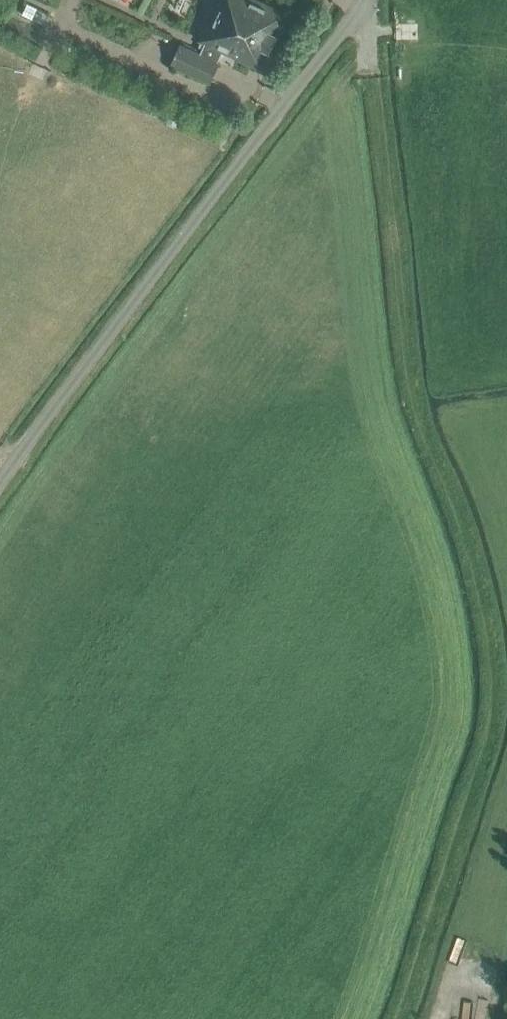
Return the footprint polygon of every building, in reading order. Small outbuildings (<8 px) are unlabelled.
[(260,69),(286,14),(257,0),(220,0),(220,2),(217,1),(199,40),(205,43),(200,54),(180,45),(171,64),(210,83),(219,63),(216,62),(221,51),(260,69)]
